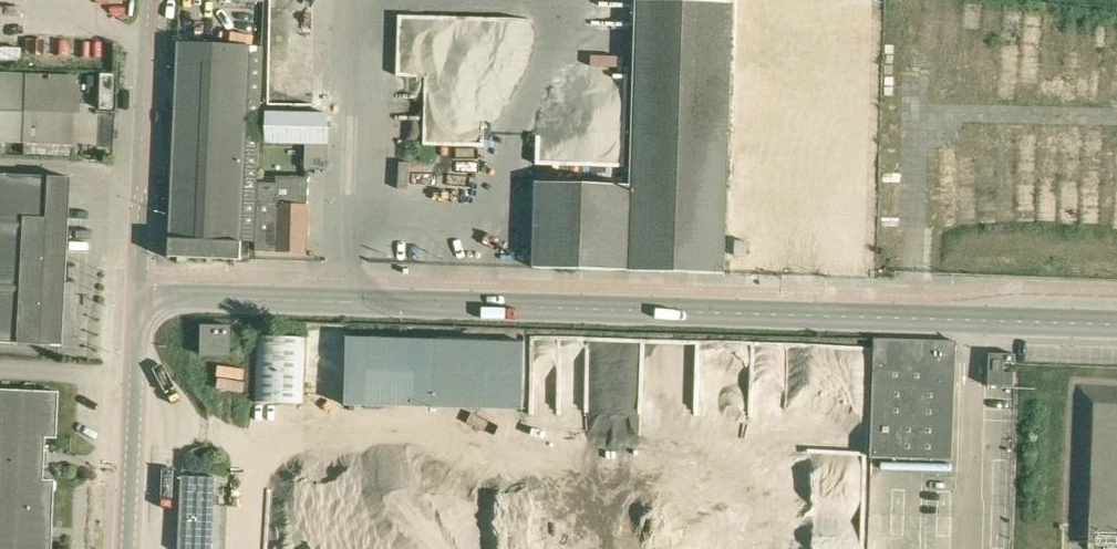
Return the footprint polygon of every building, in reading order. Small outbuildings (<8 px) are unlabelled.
[(734,0),(638,0),(632,184),(539,181),(536,266),(725,272),(734,0)] [(256,250),(259,182),(258,181),(263,47),(180,43),(171,256),(242,259),(242,256),(249,256),(250,241),(243,241),(243,233),(256,233),(256,250)] [(105,143),(106,66),(100,66),(100,44),(68,44),(68,68),(0,68),(0,134),(3,134),(3,150),(31,150),(31,143),(105,143)] [(433,87),(431,46),(404,47),(406,110),(448,108),(447,87),(433,87)] [(329,112),(267,111),(266,142),(306,143),(305,168),(328,169),(329,112)] [(1050,227),(1087,226),(1086,124),(1049,124),(1050,227)] [(1008,226),(1047,225),(1045,125),(1005,126),(1005,125),(965,126),(965,132),(944,132),(946,227),(967,226),(967,227),(1008,227),(1008,226)] [(753,194),(769,188),(760,167),(745,173),(753,194)] [(69,176),(0,173),(0,342),(60,345),(69,176)] [(259,182),(256,250),(306,252),(309,177),(277,176),(277,182),(259,182)] [(774,234),(770,212),(751,215),(755,237),(774,234)] [(746,255),(747,240),(736,239),(735,254),(746,255)] [(231,356),(232,325),(202,324),(201,355),(231,356)] [(303,403),(305,337),(256,335),(255,402),(303,403)] [(314,404),(523,409),(525,342),(347,337),(347,342),(319,341),(319,374),(346,375),(346,378),(315,378),(314,404)] [(875,338),(872,456),(953,458),(956,340),(875,338)] [(989,384),(1004,385),(1015,385),(1015,371),(1005,371),(1005,362),(1016,362),(1016,353),(990,352),(989,384)] [(58,391),(0,388),(0,548),(51,548),(54,479),(43,478),(45,436),(56,437),(58,391)] [(719,471),(717,490),(725,491),(722,511),(734,512),(738,473),(719,471)] [(216,477),(182,475),(179,548),(213,548),(216,477)]
